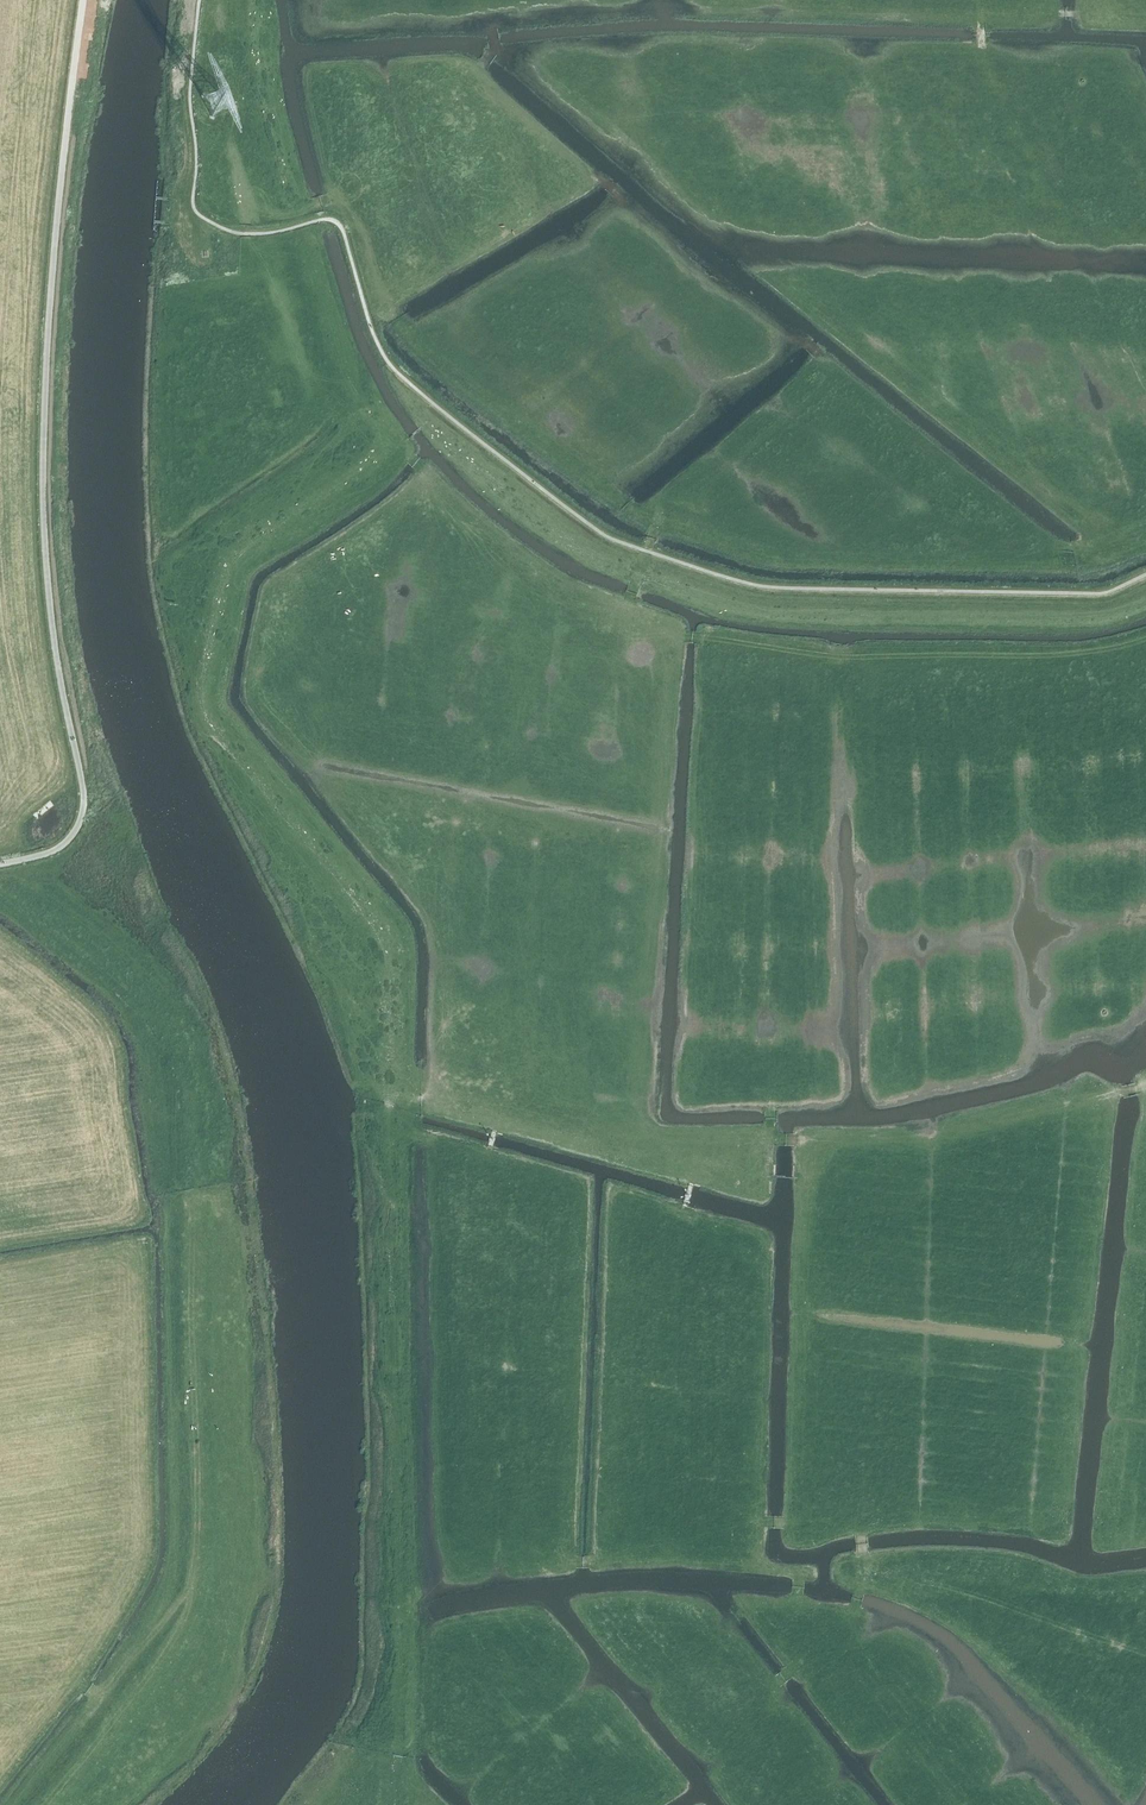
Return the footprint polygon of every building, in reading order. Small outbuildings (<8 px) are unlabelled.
[(312,198),(316,210),(334,203),(330,192),(312,198)]
